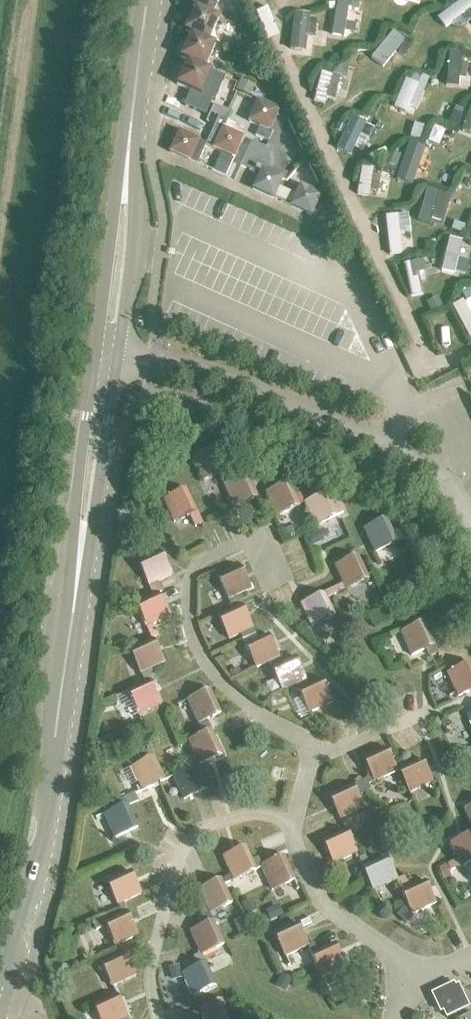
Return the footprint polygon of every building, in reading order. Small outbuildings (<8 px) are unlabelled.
[(195,8),(212,16),(219,0),(190,0),(188,5),(195,8)] [(331,35),(342,37),(347,7),(350,7),(351,0),(340,0),(337,0),(331,35)] [(457,25),(470,23),(468,0),(454,0),(457,25)] [(184,32),(191,35),(208,43),(219,19),(212,16),(195,8),(184,32)] [(308,14),(296,14),(294,52),(306,53),(306,46),(313,47),(313,29),(307,29),(308,14)] [(233,16),(229,24),(240,29),(244,21),(233,16)] [(394,32),(380,58),(390,63),(404,37),(394,32)] [(180,59),(188,62),(205,69),(215,46),(208,43),(191,35),(180,59)] [(247,45),(241,57),(252,62),(257,50),(247,45)] [(460,53),(448,52),(445,87),(457,88),(458,78),(465,78),(466,65),(459,64),(460,53)] [(335,54),(328,60),(334,67),(341,61),(335,54)] [(427,58),(424,70),(433,72),(436,61),(427,58)] [(205,69),(188,62),(177,85),(201,96),(212,73),(205,69)] [(333,72),(332,75),(341,77),(340,79),(346,80),(346,79),(348,68),(341,66),(333,72)] [(340,78),(320,73),(312,101),(325,105),(326,100),(333,102),(335,96),(338,84),(340,78)] [(223,86),(234,91),(238,83),(226,78),(223,86)] [(236,91),(249,96),(254,86),(240,80),(236,91)] [(406,80),(395,108),(408,113),(410,106),(417,109),(426,89),(419,87),(419,85),(406,80)] [(338,84),(335,96),(345,99),(348,87),(338,84)] [(357,97),(351,107),(361,114),(368,105),(357,97)] [(268,143),(267,145),(278,150),(280,133),(288,115),(281,113),(258,102),(248,123),(259,127),(254,137),(268,143),(268,142),(268,143)] [(461,133),(470,136),(470,105),(461,133)] [(227,121),(230,113),(214,106),(210,113),(218,117),(206,144),(235,157),(243,139),(232,133),(236,125),(227,121)] [(453,112),(448,123),(457,126),(461,116),(453,112)] [(356,122),(343,121),(342,151),(354,152),(356,122)] [(414,124),(410,137),(419,140),(423,127),(414,124)] [(170,153),(197,166),(206,146),(179,133),(170,153)] [(278,150),(267,145),(265,148),(251,142),(240,167),(256,173),(250,187),(254,189),(254,190),(273,199),(282,179),(285,181),(288,174),(279,169),(277,153),(278,150)] [(408,143),(395,179),(409,184),(415,169),(422,171),(427,155),(421,153),(422,148),(408,143)] [(392,153),(388,165),(396,168),(400,156),(392,153)] [(216,161),(211,172),(224,177),(229,166),(216,161)] [(382,164),(379,173),(392,177),(395,168),(382,164)] [(373,168),(361,166),(356,195),(368,197),(369,191),(375,192),(378,176),(372,175),(373,168)] [(291,207),(311,216),(320,197),(300,187),(291,207)] [(426,190),(417,222),(428,225),(432,210),(439,212),(442,201),(435,200),(437,193),(426,190)] [(408,211),(399,212),(400,221),(408,220),(408,211)] [(397,216),(384,217),(388,256),(400,255),(397,216)] [(457,225),(455,232),(462,234),(464,227),(457,225)] [(449,239),(440,273),(453,276),(462,242),(449,239)] [(404,265),(410,298),(422,296),(420,282),(426,281),(424,274),(417,275),(415,263),(404,265)] [(438,299),(427,304),(431,313),(442,308),(438,299)] [(451,307),(470,343),(470,342),(470,319),(462,301),(451,307)] [(216,450),(194,460),(204,483),(219,476),(226,472),(216,450)] [(226,472),(219,476),(224,486),(231,483),(226,472)] [(231,483),(224,486),(234,509),(257,499),(246,476),(231,483)] [(266,495),(276,517),(304,504),(300,495),(294,497),(288,485),(266,495)] [(190,517),(195,527),(202,524),(197,513),(186,491),(164,501),(174,524),(190,517)] [(305,504),(315,527),(342,515),(338,506),(334,509),(327,494),(305,504)] [(364,531),(374,554),(397,544),(397,543),(392,533),(386,520),(364,531)] [(290,527),(280,532),(283,539),(293,534),(290,527)] [(399,530),(392,533),(397,543),(403,540),(399,530)] [(161,553),(138,563),(149,587),(154,585),(172,577),(161,553)] [(358,558),(335,568),(343,586),(345,592),(369,581),(358,558)] [(241,568),(218,579),(228,602),(238,598),(251,592),(241,568)] [(153,597),(135,605),(146,629),(152,626),(152,625),(170,618),(154,585),(149,587),(153,597)] [(343,586),(333,590),(336,596),(345,592),(343,586)] [(333,590),(324,595),(327,600),(336,596),(333,590)] [(324,595),(300,606),(311,629),(335,618),(327,600),(324,595)] [(238,598),(228,602),(232,611),(242,607),(238,598)] [(232,611),(218,618),(229,641),(240,635),(252,630),(242,607),(232,611)] [(400,634),(411,657),(426,651),(429,658),(437,655),(423,623),(400,634)] [(152,642),(130,651),(141,675),(150,670),(163,664),(153,641),(158,639),(153,626),(146,629),(152,642)] [(252,630),(240,635),(256,670),(269,663),(269,664),(279,659),(268,635),(257,640),(252,630)] [(279,659),(269,664),(282,692),(295,686),(305,682),(294,658),(281,664),(279,659)] [(447,675),(458,699),(470,693),(470,666),(470,664),(447,675)] [(237,668),(227,672),(230,679),(240,674),(237,668)] [(150,670),(141,675),(145,684),(150,682),(155,680),(150,670)] [(307,687),(298,692),(308,715),(331,704),(321,681),(307,687)] [(145,684),(127,692),(138,716),(161,705),(150,682),(145,684)] [(305,682),(295,686),(298,692),(307,687),(305,682)] [(211,691),(188,702),(198,725),(206,721),(221,714),(211,691)] [(274,697),(267,700),(271,709),(277,706),(274,697)] [(206,721),(198,725),(203,736),(211,732),(206,721)] [(203,736),(188,743),(199,766),(222,755),(211,732),(203,736)] [(386,749),(363,760),(371,777),(374,783),(374,782),(379,780),(397,772),(394,766),(386,749)] [(132,769),(142,791),(164,781),(154,759),(132,769)] [(399,771),(409,793),(432,782),(422,760),(406,767),(399,771)] [(403,761),(394,766),(397,772),(399,771),(406,767),(403,761)] [(172,778),(182,799),(205,788),(196,767),(172,778)] [(363,780),(358,782),(363,794),(370,790),(368,785),(374,783),(371,777),(363,780)] [(358,782),(351,786),(356,797),(363,794),(358,782)] [(351,786),(328,796),(339,820),(362,810),(356,797),(351,786)] [(114,802),(118,809),(103,816),(114,839),(137,828),(127,807),(138,802),(134,794),(123,798),(114,802)] [(322,842),(332,865),(355,854),(344,831),(322,842)] [(447,864),(451,872),(470,862),(470,835),(450,844),(457,859),(447,864)] [(373,840),(365,843),(368,850),(375,847),(373,840)] [(245,848),(222,858),(230,876),(233,881),(255,870),(251,861),(245,848)] [(366,855),(358,859),(362,869),(370,865),(366,855)] [(260,868),(270,891),(293,880),(282,858),(260,868)] [(370,865),(362,869),(373,892),(395,882),(400,893),(409,888),(404,878),(395,882),(385,858),(370,865)] [(256,859),(251,861),(255,870),(260,868),(256,859)] [(129,873),(106,883),(117,906),(122,903),(139,895),(129,873)] [(220,881),(197,892),(204,905),(208,914),(209,913),(231,903),(223,886),(221,881),(220,881)] [(409,888),(400,893),(411,915),(434,905),(423,882),(409,888)] [(206,925),(190,933),(200,953),(201,955),(224,945),(213,922),(209,913),(208,914),(204,905),(198,907),(206,925)] [(104,919),(93,923),(96,931),(106,927),(115,947),(119,945),(138,936),(127,913),(121,916),(106,923),(104,919)] [(242,919),(233,923),(238,934),(247,929),(242,919)] [(273,934),(284,957),(306,947),(306,946),(296,924),(273,934)] [(306,946),(306,947),(310,955),(317,952),(313,943),(306,946)] [(310,955),(320,978),(342,968),(344,967),(334,944),(317,952),(310,955)] [(197,967),(181,975),(192,997),(216,987),(205,963),(201,955),(200,953),(192,957),(197,967)] [(101,964),(112,988),(134,977),(123,954),(101,964)] [(344,967),(342,968),(346,977),(353,974),(349,964),(344,967)] [(440,1014),(442,1012),(446,1018),(447,1018),(470,1008),(458,985),(455,986),(454,983),(430,994),(440,1014)] [(361,987),(357,998),(366,1002),(371,992),(361,987)] [(93,1006),(99,1018),(126,1018),(115,996),(93,1006)] [(198,1012),(201,1018),(231,1018),(222,1001),(198,1012)]
